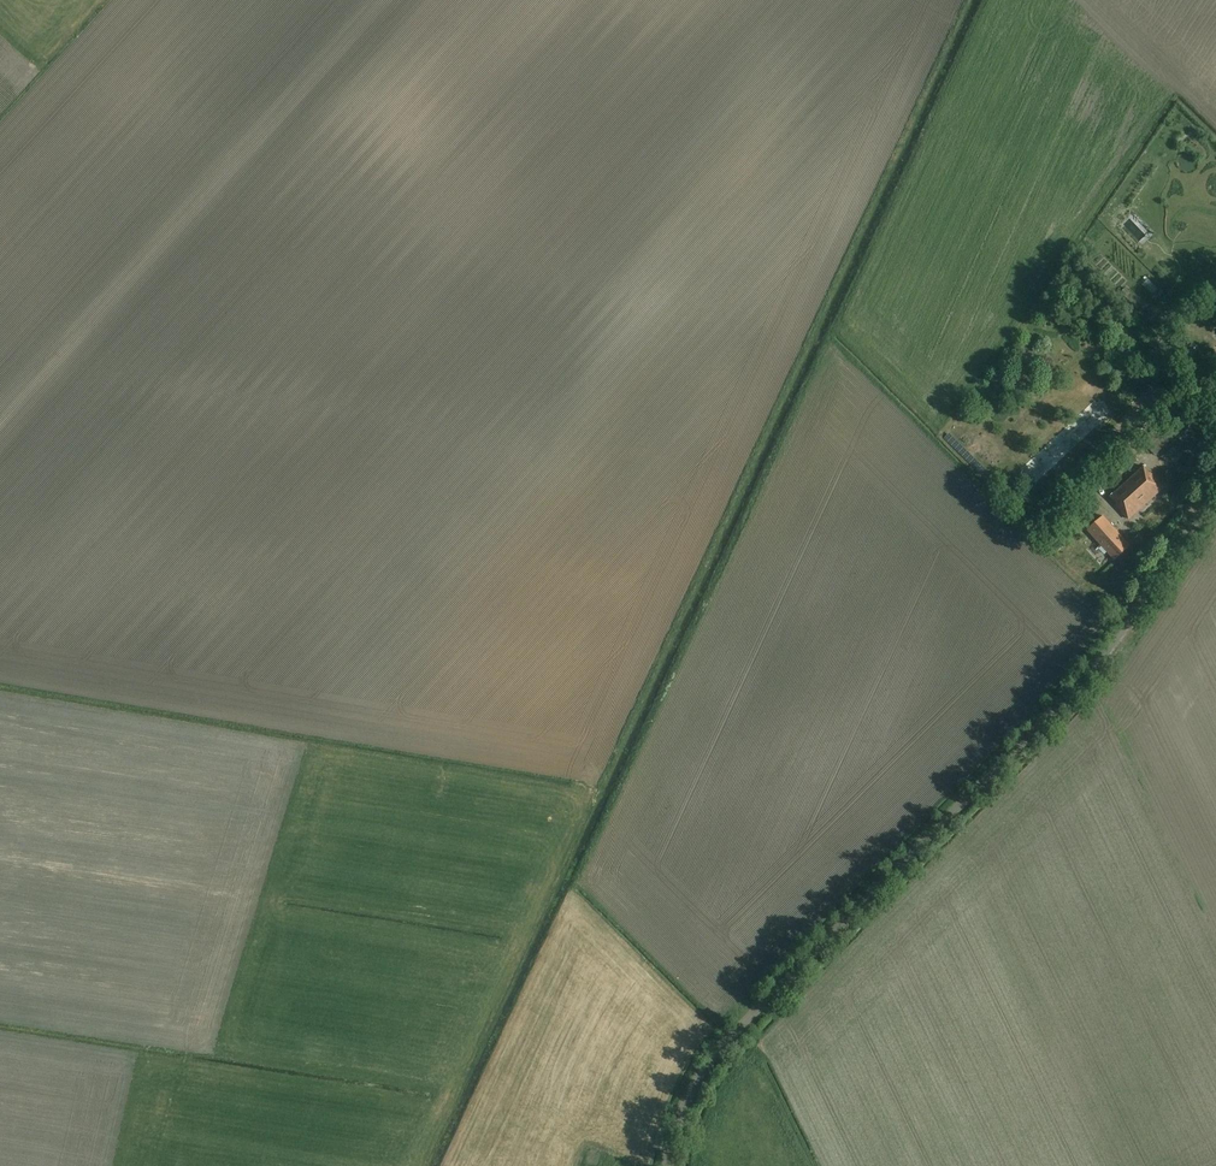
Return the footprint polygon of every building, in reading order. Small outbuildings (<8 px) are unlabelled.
[(1190,160),(1182,163),(1187,173),(1194,170),(1190,160)] [(1147,289),(1144,293),(1152,301),(1155,297),(1147,289)] [(1181,360),(1187,355),(1179,347),(1174,353),(1181,360)] [(1213,361),(1205,369),(1215,380),(1215,364),(1213,361)] [(1091,423),(1088,420),(1083,425),(1096,437),(1112,421),(1103,412),(1091,423)] [(1150,474),(1143,466),(1143,467),(1144,468),(1112,498),(1111,497),(1110,498),(1117,505),(1117,506),(1130,520),(1165,488),(1151,473),(1150,474)] [(1132,545),(1103,515),(1088,529),(1116,560),(1132,545)] [(1135,627),(1146,624),(1143,613),(1132,616),(1135,627)]
